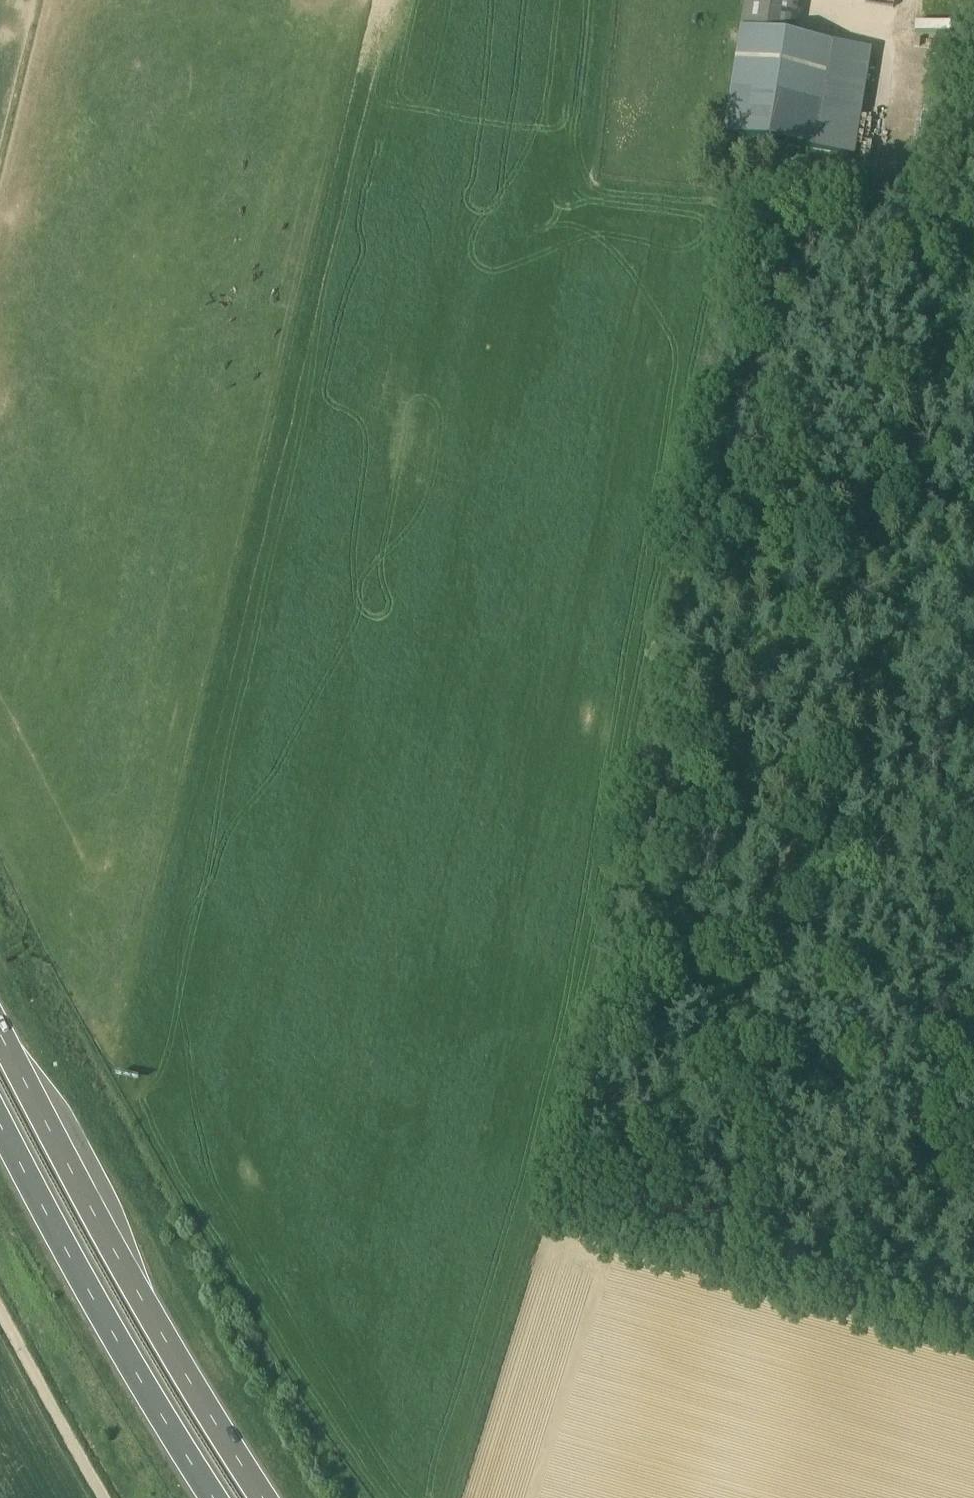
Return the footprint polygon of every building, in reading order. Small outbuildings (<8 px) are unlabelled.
[(864,49),(794,36),(742,28),(725,135),(847,156),(864,49)]
